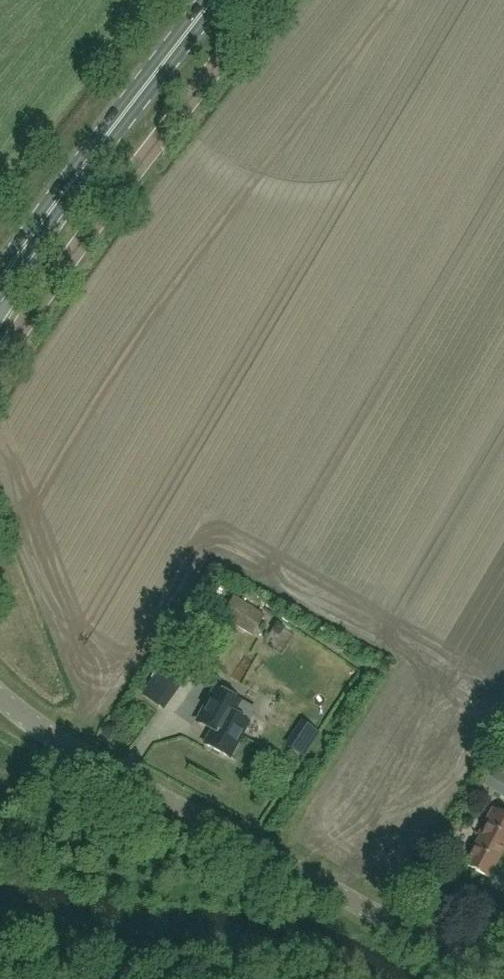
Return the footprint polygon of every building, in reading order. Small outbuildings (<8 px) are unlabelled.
[(264,626),(245,612),(225,639),(245,653),(264,626)] [(229,758),(248,723),(255,710),(215,689),(198,722),(213,730),(205,744),(229,758)] [(503,799),(503,777),(496,772),(486,789),(503,799)] [(503,850),(503,817),(489,809),(475,835),(478,836),(463,865),(486,877),(501,849),(503,850)]
